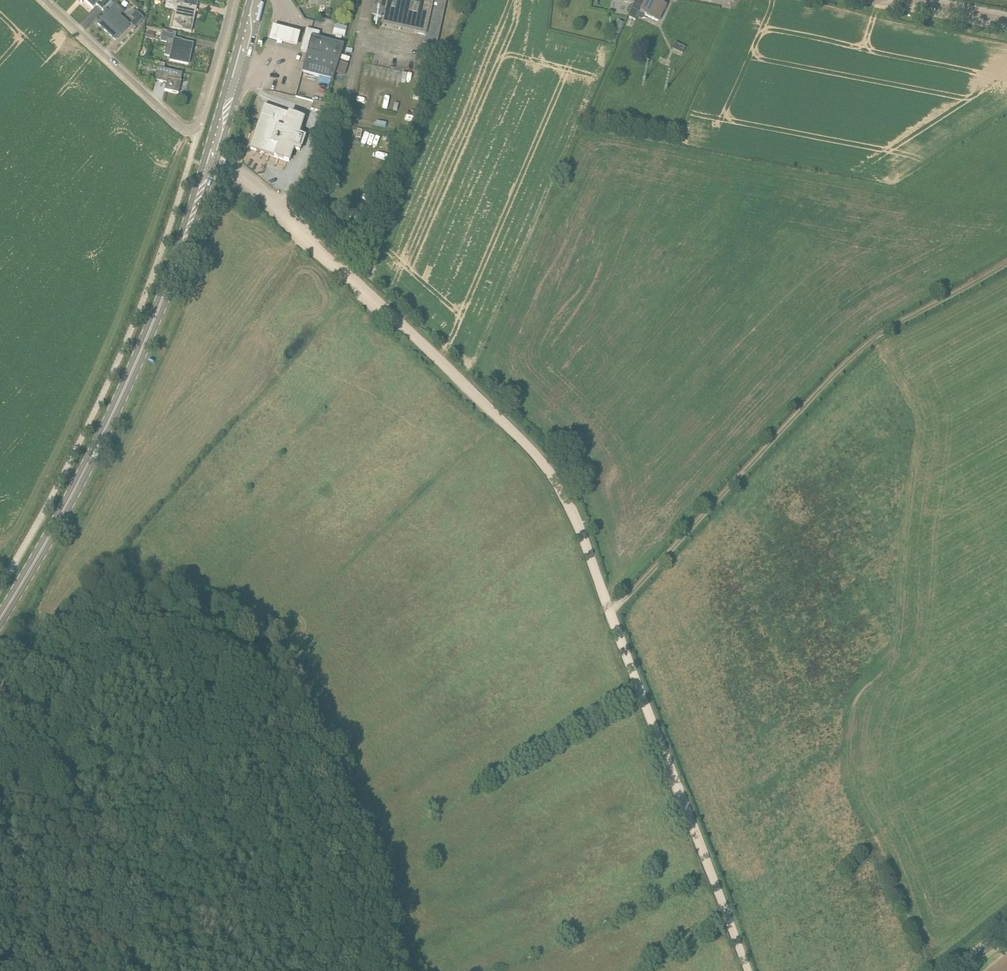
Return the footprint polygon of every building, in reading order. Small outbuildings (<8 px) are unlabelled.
[(93,8),(97,4),(103,10),(113,0),(85,0),(93,8)] [(184,4),(185,0),(167,0),(166,2),(175,4),(174,11),(176,11),(172,27),(191,32),(197,7),(184,4)] [(371,15),(384,17),(382,26),(425,35),(423,44),(436,46),(446,0),(375,0),(371,15)] [(634,3),(631,9),(658,22),(666,5),(657,0),(636,0),(634,3)] [(115,39),(130,24),(121,15),(125,11),(116,3),(98,23),(115,39)] [(134,20),(130,24),(135,28),(144,18),(136,10),(131,16),(134,20)] [(613,33),(619,35),(622,29),(616,27),(613,33)] [(300,35),(272,29),(269,43),(296,50),(300,35)] [(193,44),(174,40),(176,33),(163,30),(160,41),(167,43),(165,55),(170,56),(169,57),(176,58),(175,61),(188,64),(193,44)] [(319,38),(320,33),(307,30),(302,50),(307,52),(302,71),(333,79),(335,72),(338,61),(344,44),(319,38)] [(619,36),(614,33),(611,41),(615,43),(619,36)] [(338,61),(335,72),(344,75),(347,64),(338,61)] [(182,72),(164,69),(165,63),(159,62),(157,67),(154,80),(166,83),(165,90),(178,93),(181,81),(182,72)] [(333,106),(325,104),(314,100),(311,108),(330,114),(333,106)] [(305,136),(298,134),(304,119),(265,106),(251,148),(289,161),(293,150),(299,153),(305,136)]
